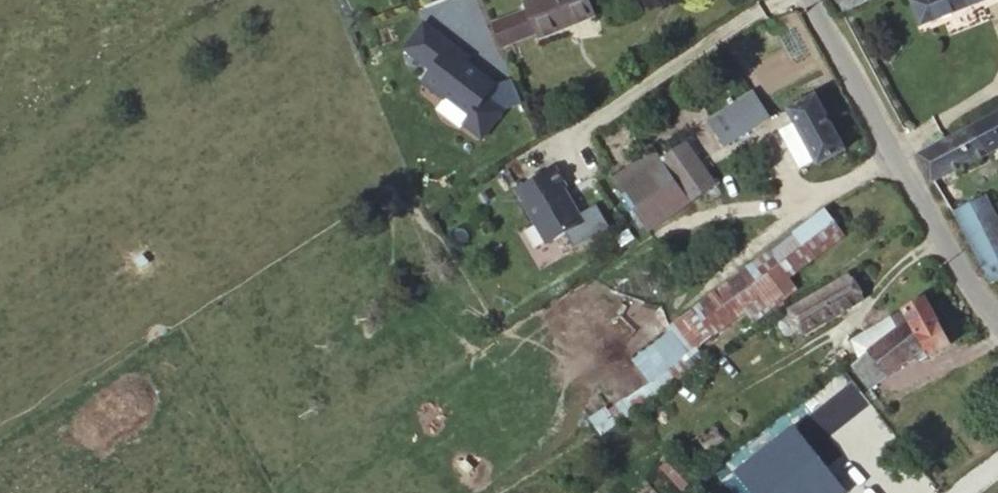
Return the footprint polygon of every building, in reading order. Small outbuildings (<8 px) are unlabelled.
[(522,2),(524,9),(490,22),(498,44),(532,32),(534,38),(594,15),(588,0),(526,0),(522,2)] [(912,24),(972,0),(903,0),(912,24)] [(491,100),(502,86),(426,24),(403,51),(431,75),(423,84),(470,122),(465,128),(484,143),(508,114),(491,100)] [(768,117),(753,92),(709,117),(724,143),(768,117)] [(843,146),(816,95),(787,110),(815,161),(843,146)] [(933,183),(997,146),(997,114),(918,153),(933,183)] [(665,148),(612,183),(647,235),(714,191),(686,148),(671,158),(665,148)] [(563,189),(551,170),(513,194),(545,246),(581,224),(560,190),(563,189)] [(997,277),(997,213),(987,191),(953,209),(991,281),(997,277)] [(772,284),(780,293),(834,254),(815,228),(760,269),(772,284)] [(760,269),(672,333),(684,348),(772,284),(760,269)] [(851,274),(786,309),(801,336),(865,300),(851,274)] [(684,364),(780,293),(772,284),(684,348),(672,333),(664,339),(684,364)] [(953,341),(926,295),(904,308),(931,353),(953,341)] [(920,346),(898,323),(853,365),(874,388),(920,346)] [(701,480),(670,451),(647,475),(667,492),(689,492),(701,480)]
